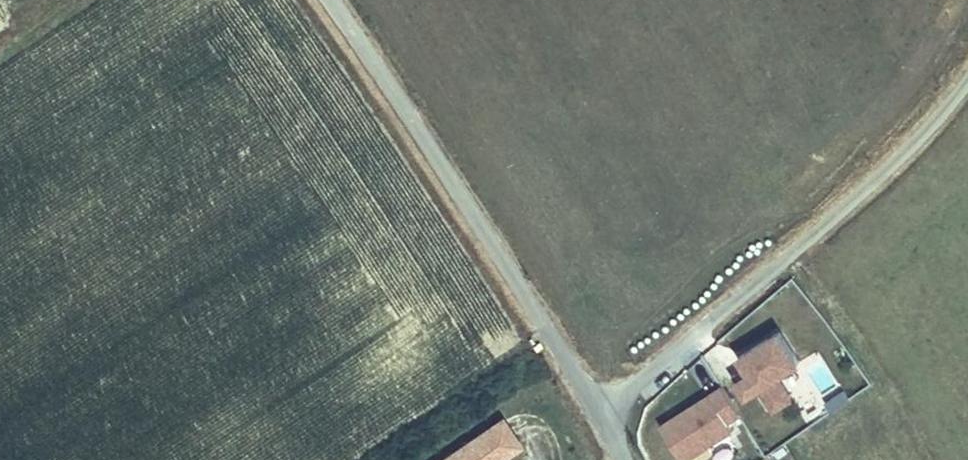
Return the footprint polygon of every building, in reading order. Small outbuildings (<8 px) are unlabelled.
[(786,369),(808,355),(788,324),(748,349),(755,360),(743,368),(756,389),(768,380),(783,403),(800,392),(786,369)] [(816,352),(802,361),(813,379),(827,370),(816,352)] [(702,361),(689,373),(707,393),(720,381),(702,361)] [(742,424),(738,417),(751,409),(733,381),(671,421),(693,455),(742,424)] [(843,410),(862,397),(856,389),(837,402),(843,410)] [(512,417),(491,431),(506,453),(496,459),(505,459),(530,443),(512,417)] [(506,453),(491,431),(447,459),(496,459),(506,453)]
